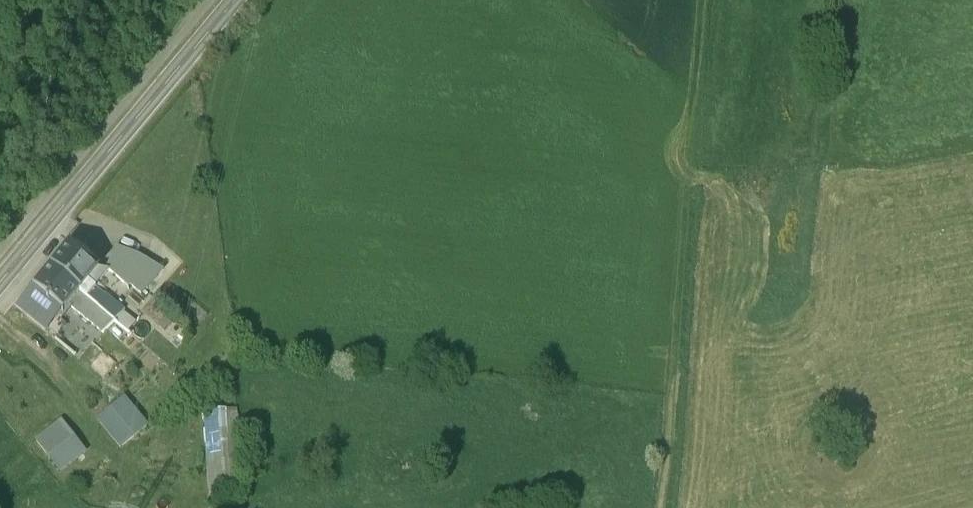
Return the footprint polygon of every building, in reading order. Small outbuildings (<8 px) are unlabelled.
[(117,240),(101,267),(143,293),(160,265),(117,240)] [(98,268),(70,245),(52,267),(80,290),(88,280),(98,268)] [(52,267),(34,288),(61,311),(69,302),(80,290),(52,267)] [(124,310),(88,280),(80,290),(98,305),(114,319),(124,310)] [(61,311),(34,288),(18,307),(46,330),(61,312),(61,311)] [(98,305),(80,290),(69,302),(87,318),(98,305)] [(98,305),(87,318),(102,331),(114,319),(98,305)] [(90,337),(61,312),(46,330),(75,355),(90,337)] [(102,331),(91,341),(102,350),(125,328),(114,319),(102,331)] [(93,375),(87,380),(94,387),(101,381),(93,375)] [(203,408),(205,486),(237,485),(235,407),(203,408)] [(0,467),(0,493),(74,435),(62,419),(0,467)]
